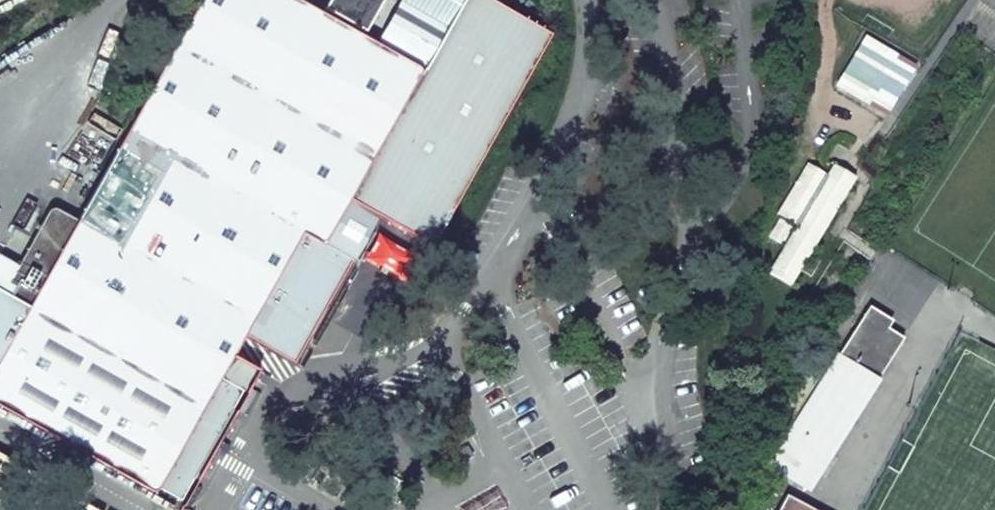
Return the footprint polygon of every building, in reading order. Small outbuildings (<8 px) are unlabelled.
[(405,292),(553,30),(500,0),(464,0),(433,56),(409,42),(400,58),(379,46),(365,38),(386,0),(332,0),(324,15),(297,0),(198,0),(55,209),(52,209),(50,210),(49,211),(18,269),(3,295),(0,293),(0,407),(151,492),(156,492),(158,487),(180,500),(241,392),(219,380),(246,334),(288,359),(346,258),(405,292)] [(464,0),(405,0),(379,46),(400,58),(409,42),(433,56),(464,0)] [(793,290),(857,181),(834,168),(828,179),(809,167),(778,219),(798,230),(770,277),(793,290)] [(783,249),(794,231),(781,223),(770,242),(783,249)] [(18,269),(0,259),(0,293),(3,295),(18,269)] [(807,491),(876,382),(903,340),(882,326),(886,319),(870,308),(838,358),(768,466),(807,491)] [(793,421),(832,360),(814,348),(775,409),(793,421)] [(786,496),(778,509),(812,509),(786,496)]
